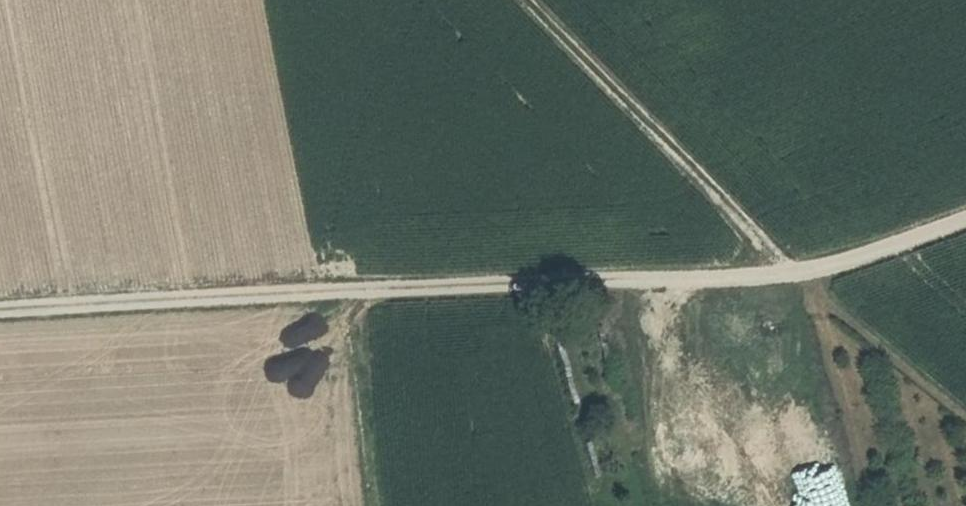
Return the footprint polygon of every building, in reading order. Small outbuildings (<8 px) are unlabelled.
[(686,494),(730,481),(707,403),(663,416),(686,494)] [(845,459),(802,468),(810,505),(855,505),(845,459)]
